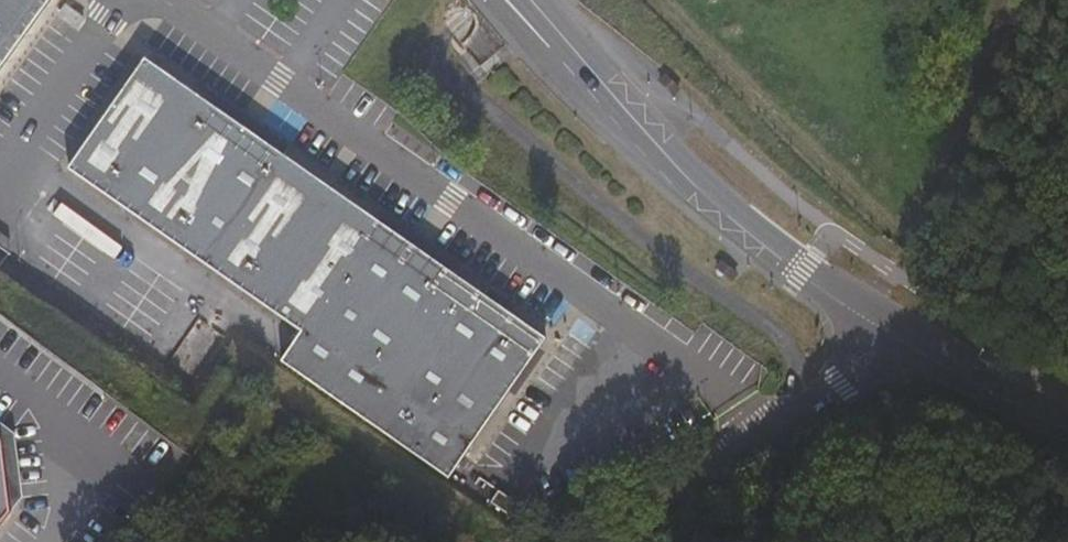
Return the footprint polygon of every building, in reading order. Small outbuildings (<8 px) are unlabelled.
[(43,0),(0,0),(0,60),(43,0)] [(71,0),(63,0),(59,5),(77,18),(83,9),(71,0)] [(268,343),(433,460),(529,326),(133,44),(57,148),(287,315),(268,343)] [(504,486),(483,473),(472,484),(495,500),(504,486)]
